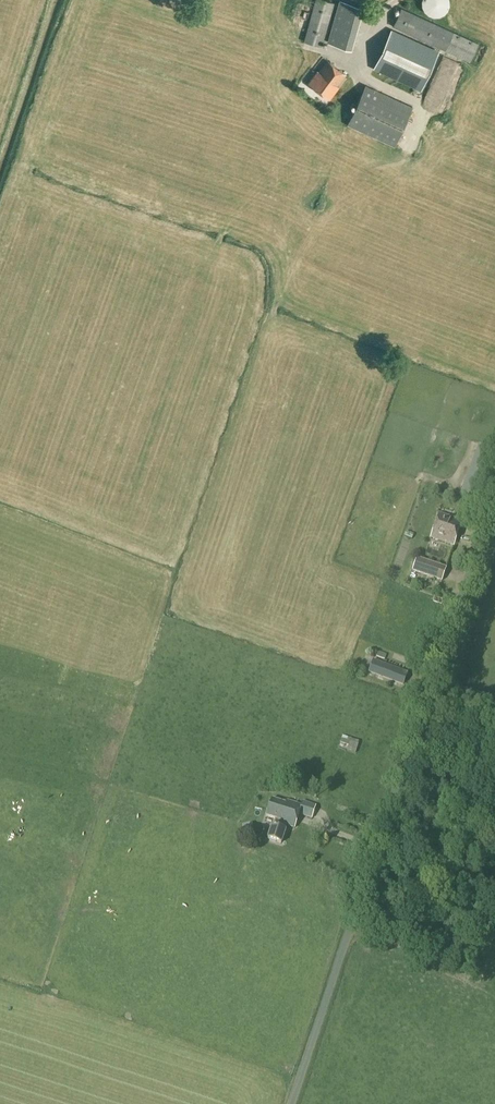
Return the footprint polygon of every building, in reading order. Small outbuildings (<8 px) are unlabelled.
[(291,8),(298,10),(301,1),(298,0),(294,0),(291,8)] [(333,2),(325,0),(316,0),(304,41),(321,45),(333,2)] [(363,6),(342,0),(340,0),(328,42),(351,48),(363,6)] [(447,2),(447,0),(422,0),(422,1),(422,3),(423,7),(425,10),(426,10),(426,11),(427,12),(428,13),(429,13),(434,14),(437,14),(439,14),(443,11),(445,8),(446,5),(447,2)] [(402,8),(393,26),(396,27),(469,61),(478,43),(402,8)] [(391,29),(373,68),(421,90),(439,51),(391,29)] [(346,75),(328,61),(319,72),(317,71),(308,83),(330,99),(339,86),(337,85),(346,75)] [(394,146),(412,107),(365,85),(347,124),(394,146)] [(462,522),(438,514),(430,538),(454,546),(462,522)] [(442,581),(446,569),(417,559),(413,572),(442,581)] [(429,587),(431,582),(422,578),(420,583),(429,587)] [(436,583),(434,589),(448,594),(450,588),(436,583)] [(403,686),(407,673),(373,660),(368,673),(403,686)] [(285,804),(271,799),(266,816),(277,820),(275,827),(272,826),(268,839),(281,843),(285,830),(286,826),(295,829),(302,806),(286,801),(285,804)] [(308,812),(305,821),(318,826),(321,816),(308,812)] [(346,890),(348,882),(338,879),(335,887),(346,890)]
